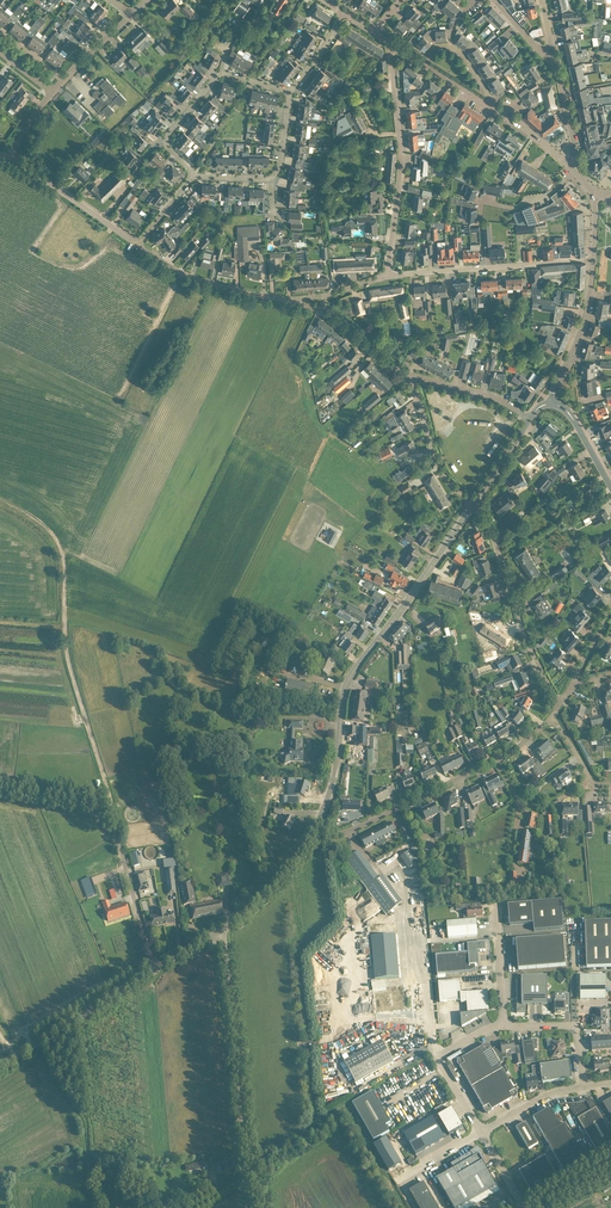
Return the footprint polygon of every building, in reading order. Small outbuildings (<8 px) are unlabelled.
[(55,0),(50,0),(44,8),(47,10),(55,0)] [(47,10),(50,12),(59,0),(55,0),(47,10)] [(179,7),(173,0),(161,11),(167,18),(179,7)] [(251,0),(241,0),(234,10),(239,14),(242,10),(243,11),(251,0)] [(272,10),(278,15),(288,0),(278,0),(272,10)] [(370,3),(366,1),(367,0),(358,0),(357,2),(360,4),(358,6),(365,11),(370,3)] [(376,2),(377,2),(373,0),(372,0),(370,3),(365,11),(369,14),(370,15),(370,14),(372,16),(374,13),(377,15),(383,6),(376,2)] [(435,3),(433,5),(435,7),(432,10),(433,11),(436,8),(443,0),(432,0),(435,3)] [(455,4),(451,0),(448,0),(446,2),(444,0),(443,0),(436,8),(439,11),(441,9),(446,13),(455,4)] [(512,13),(516,10),(513,4),(514,4),(512,0),(501,0),(512,13)] [(557,11),(567,9),(567,8),(570,7),(568,0),(555,0),(557,11)] [(604,0),(603,10),(604,10),(604,17),(610,18),(610,11),(610,1),(610,0),(599,0),(604,0)] [(96,11),(103,16),(107,10),(98,3),(94,8),(97,11),(96,11)] [(68,18),(75,9),(77,6),(74,4),(68,12),(71,14),(68,18)] [(185,4),(181,9),(188,17),(189,16),(191,19),(195,15),(194,15),(197,12),(188,4),(186,5),(185,4)] [(455,20),(461,13),(458,10),(460,8),(455,4),(446,13),(451,17),(449,23),(453,24),(455,20)] [(15,16),(22,8),(19,5),(12,14),(15,16)] [(314,11),(312,15),(326,25),(331,16),(325,12),(325,13),(324,13),(323,11),(322,10),(323,9),(316,5),(313,10),(313,11),(314,11)] [(75,9),(83,15),(85,12),(77,6),(75,9)] [(523,7),(519,8),(519,12),(522,15),(527,14),(528,17),(537,15),(535,6),(526,8),(526,6),(523,7)] [(406,20),(412,26),(416,29),(421,23),(415,17),(419,12),(413,7),(411,10),(410,9),(405,14),(409,17),(406,20)] [(492,20),(499,14),(492,7),(486,13),(492,20)] [(15,16),(18,18),(24,10),(22,8),(15,16)] [(81,18),(83,15),(75,9),(68,18),(70,20),(75,14),(81,18)] [(93,9),(89,15),(92,17),(98,22),(103,16),(96,11),(93,9)] [(11,15),(5,11),(0,17),(0,22),(3,24),(11,15)] [(482,23),(487,17),(482,11),(470,23),(475,27),(481,22),(482,23)] [(257,26),(263,18),(257,14),(251,22),(257,26)] [(499,27),(506,20),(499,14),(492,20),(499,27)] [(39,23),(33,30),(36,32),(45,21),(43,18),(39,23)] [(581,19),(576,20),(576,25),(588,24),(596,24),(595,26),(594,26),(594,37),(597,37),(601,37),(601,36),(602,18),(588,20),(588,19),(581,19)] [(36,19),(30,27),(33,30),(39,23),(40,22),(36,19)] [(16,34),(23,25),(17,20),(10,29),(16,34)] [(408,31),(412,26),(406,20),(404,23),(403,22),(402,24),(399,21),(398,22),(394,26),(395,27),(394,28),(398,31),(399,30),(402,33),(406,29),(408,31)] [(87,23),(87,24),(83,21),(79,26),(89,34),(94,28),(87,23)] [(305,23),(303,25),(318,34),(319,32),(316,30),(317,29),(310,24),(309,25),(305,23)] [(452,28),(453,24),(449,23),(450,28),(441,29),(442,41),(448,40),(448,38),(451,38),(452,28)] [(567,26),(561,27),(563,37),(571,35),(572,39),(578,39),(579,39),(582,38),(582,33),(577,34),(576,29),(575,29),(574,24),(567,26)] [(22,39),(29,29),(23,25),(16,34),(22,39)] [(63,25),(61,28),(63,29),(64,31),(69,35),(72,32),(63,25)] [(89,34),(79,26),(78,25),(73,31),(84,40),(89,34)] [(135,50),(150,36),(143,28),(128,42),(135,50)] [(342,53),(345,54),(352,44),(351,41),(360,46),(365,38),(350,29),(349,31),(345,29),(338,39),(347,45),(342,53)] [(436,42),(442,41),(441,29),(428,30),(433,39),(436,39),(436,42)] [(459,46),(466,36),(457,29),(453,39),(456,40),(455,42),(459,46)] [(57,36),(59,33),(56,30),(47,42),(51,44),(57,36)] [(431,42),(433,39),(428,30),(419,40),(428,48),(432,43),(431,42)] [(303,36),(312,42),(316,37),(307,31),(303,36)] [(34,48),(41,39),(35,34),(28,43),(34,48)] [(474,41),(471,39),(472,37),(468,34),(466,36),(459,46),(464,49),(466,47),(468,49),(479,38),(478,37),(474,41)] [(610,42),(610,41),(609,40),(610,34),(605,34),(604,41),(605,41),(603,50),(610,52),(610,43),(610,42)] [(300,35),(297,40),(309,48),(312,42),(303,36),(300,35)] [(57,36),(51,44),(53,47),(60,38),(57,36)] [(69,45),(72,41),(77,45),(80,42),(72,36),(66,43),(69,45)] [(499,36),(488,45),(494,52),(497,49),(500,47),(503,50),(507,54),(509,57),(518,49),(509,39),(504,43),(499,36)] [(365,38),(360,46),(378,58),(384,50),(365,38)] [(471,58),(481,51),(476,44),(480,40),(479,38),(468,49),(470,52),(468,53),(471,58)] [(44,46),(47,43),(41,39),(34,48),(39,52),(44,46)] [(162,40),(157,45),(165,53),(170,49),(162,40)] [(297,40),(293,46),(296,48),(305,53),(309,48),(297,40)] [(425,52),(428,48),(419,40),(413,46),(421,53),(423,51),(425,52)] [(573,41),(564,43),(567,53),(571,52),(571,51),(576,50),(575,48),(574,41),(573,41)] [(52,62),(59,52),(53,47),(46,57),(52,62)] [(302,59),(305,53),(296,48),(293,53),(302,59)] [(588,56),(587,50),(586,48),(582,49),(582,51),(576,53),(576,50),(571,51),(571,52),(567,53),(569,62),(578,60),(578,59),(588,56)] [(129,59),(120,49),(111,58),(118,65),(124,59),(126,61),(125,62),(133,70),(139,64),(132,56),(129,59)] [(236,67),(242,57),(236,54),(237,53),(232,50),(228,56),(232,58),(233,56),(234,56),(230,64),(236,67)] [(478,64),(492,55),(491,54),(486,58),(481,51),(471,58),(474,63),(476,62),(478,64)] [(59,52),(52,62),(57,66),(65,57),(59,52)] [(210,54),(207,59),(216,64),(219,58),(215,56),(210,53),(210,54)] [(481,73),(491,66),(487,60),(493,56),(492,55),(478,64),(480,67),(478,68),(481,73)] [(242,57),(236,67),(241,70),(246,63),(247,64),(246,66),(249,68),(252,62),(247,60),(242,57)] [(288,60),(284,65),(292,72),(296,67),(297,68),(300,65),(291,58),(288,61),(288,60)] [(213,70),(216,64),(207,59),(204,65),(213,70)] [(385,59),(378,60),(379,71),(387,70),(385,59)] [(572,78),(584,74),(581,63),(570,66),(572,78)] [(288,77),(292,72),(284,65),(280,71),(288,77)] [(413,82),(417,76),(418,75),(413,70),(414,68),(410,65),(409,66),(408,66),(403,71),(404,72),(404,73),(404,79),(405,91),(411,91),(410,85),(413,82)] [(527,69),(523,72),(526,76),(529,74),(533,81),(540,77),(533,65),(530,67),(529,65),(526,67),(527,69)] [(142,66),(139,70),(144,75),(148,72),(142,66)] [(488,79),(502,70),(501,69),(495,73),(491,66),(481,73),(484,78),(486,76),(488,79)] [(331,78),(333,75),(326,69),(323,72),(321,70),(317,75),(325,81),(328,84),(332,79),(331,78)] [(491,88),(501,81),(497,75),(503,71),(502,70),(488,79),(489,82),(487,83),(491,88)] [(195,76),(203,83),(207,78),(199,71),(195,76)] [(284,82),(288,77),(280,71),(276,76),(284,82)] [(603,83),(602,79),(601,71),(592,73),(584,74),(572,78),(574,88),(588,85),(588,86),(603,83)] [(321,87),(325,81),(317,75),(313,80),(321,87)] [(2,95),(13,82),(9,79),(9,78),(8,77),(7,78),(5,76),(0,82),(0,94),(2,95)] [(195,76),(191,81),(197,86),(199,88),(203,83),(195,76)] [(373,83),(371,76),(359,78),(361,85),(373,83)] [(417,76),(413,82),(420,87),(424,82),(417,76)] [(98,90),(116,109),(127,99),(106,78),(104,80),(102,78),(95,84),(98,87),(100,85),(104,89),(100,92),(98,90)] [(187,83),(183,80),(181,78),(178,81),(182,84),(178,89),(182,92),(190,99),(194,94),(185,86),(187,83)] [(420,90),(422,94),(423,94),(427,88),(433,92),(435,89),(436,90),(439,86),(428,79),(420,90)] [(317,92),(321,87),(313,80),(309,85),(317,92)] [(17,91),(20,87),(23,83),(20,81),(15,88),(17,91)] [(346,81),(342,87),(347,90),(350,84),(346,81)] [(498,94),(506,89),(501,81),(491,88),(494,93),(496,91),(498,94)] [(528,86),(519,94),(522,98),(529,107),(539,100),(539,102),(544,101),(546,110),(547,111),(540,115),(546,121),(549,118),(554,114),(552,108),(557,107),(552,84),(539,87),(539,86),(536,81),(529,86),(528,86)] [(234,98),(235,94),(236,92),(233,91),(235,85),(230,84),(229,89),(227,88),(228,83),(223,82),(222,88),(219,88),(217,95),(220,95),(219,97),(231,100),(232,98),(234,99),(234,98)] [(321,95),(317,92),(309,85),(305,90),(317,100),(321,95)] [(11,105),(10,108),(16,113),(18,110),(19,111),(28,98),(26,96),(28,93),(22,88),(19,92),(20,93),(11,105)] [(589,88),(575,90),(579,107),(590,104),(593,104),(598,103),(602,103),(601,97),(598,97),(594,98),(593,93),(590,93),(589,88)] [(92,92),(92,96),(95,98),(98,98),(100,100),(94,106),(102,115),(104,114),(107,117),(116,109),(98,90),(95,90),(92,92)] [(267,118),(269,112),(270,107),(274,108),(273,110),(276,111),(279,101),(276,100),(277,96),(272,95),(271,100),(270,101),(269,100),(268,99),(270,94),(260,92),(258,96),(258,98),(256,97),(256,96),(257,91),(252,90),(251,93),(249,93),(246,101),(249,102),(248,104),(252,105),(251,110),(249,110),(249,113),(252,114),(254,108),(257,109),(257,106),(265,108),(264,111),(267,112),(265,118),(267,118)] [(414,95),(422,94),(420,90),(411,91),(405,91),(406,91),(407,103),(410,103),(410,108),(417,107),(417,103),(415,103),(414,95)] [(447,109),(445,107),(448,102),(449,103),(453,96),(446,90),(438,103),(442,106),(436,115),(441,118),(447,109)] [(186,104),(190,99),(182,92),(177,97),(186,104)] [(174,99),(171,97),(166,93),(164,96),(165,97),(161,101),(164,103),(161,106),(166,111),(171,114),(177,106),(173,103),(172,102),(174,99)] [(361,94),(340,104),(343,111),(364,100),(361,94)] [(313,102),(306,98),(305,104),(299,103),(298,110),(309,112),(312,112),(315,113),(316,103),(313,102)] [(218,101),(216,105),(209,99),(205,105),(214,112),(217,115),(222,109),(226,113),(229,110),(218,101)] [(143,105),(147,109),(151,104),(147,100),(143,105)] [(65,109),(64,110),(65,111),(67,113),(66,114),(69,117),(70,116),(74,120),(79,116),(79,115),(84,119),(89,113),(80,105),(77,109),(70,103),(70,104),(69,103),(69,104),(68,105),(67,106),(67,107),(66,108),(66,107),(66,108),(65,109),(65,108),(65,109)] [(468,115),(473,108),(465,103),(461,110),(451,103),(447,109),(441,118),(445,120),(444,123),(441,128),(439,131),(435,140),(439,142),(443,133),(453,139),(454,136),(462,122),(464,118),(469,121),(472,117),(468,115)] [(604,111),(604,110),(603,105),(599,106),(598,103),(593,104),(595,113),(604,111)] [(581,116),(595,113),(593,104),(590,104),(579,107),(581,116)] [(213,120),(217,115),(214,112),(205,105),(201,110),(211,118),(208,121),(214,126),(217,122),(213,120)] [(333,114),(335,117),(336,119),(344,113),(340,108),(333,113),(333,114)] [(464,118),(462,122),(469,127),(470,125),(474,119),(479,122),(484,115),(473,108),(468,115),(472,117),(469,121),(464,118)] [(561,124),(554,114),(549,118),(546,121),(543,123),(533,113),(534,111),(531,108),(523,118),(536,128),(545,136),(561,124)] [(150,114),(147,118),(148,119),(158,127),(161,123),(162,124),(164,122),(159,118),(162,115),(155,110),(151,115),(150,114)] [(298,110),(298,117),(300,117),(308,118),(308,116),(314,117),(315,113),(312,112),(309,112),(298,110)] [(604,110),(604,111),(595,113),(596,118),(597,121),(606,120),(610,120),(610,110),(604,110)] [(366,129),(357,112),(357,111),(351,115),(350,111),(345,114),(346,115),(338,119),(336,132),(338,136),(350,130),(348,125),(355,122),(355,123),(353,123),(357,131),(359,130),(360,132),(366,129)] [(408,119),(416,118),(416,114),(421,114),(420,111),(407,112),(408,119)] [(592,119),(596,118),(595,113),(581,116),(582,121),(592,119)] [(128,121),(133,126),(136,122),(135,120),(136,119),(131,115),(126,120),(128,121)] [(206,124),(205,123),(200,119),(196,116),(191,121),(204,131),(208,126),(211,129),(214,126),(208,121),(206,124)] [(415,130),(426,129),(425,124),(424,125),(424,123),(423,121),(421,120),(421,118),(416,118),(408,119),(409,126),(415,126),(415,130)] [(99,130),(94,135),(99,140),(109,130),(99,119),(93,124),(99,130)] [(145,122),(141,127),(147,133),(149,130),(154,134),(156,132),(155,131),(158,127),(148,119),(145,122)] [(204,131),(191,121),(187,126),(197,134),(195,137),(200,142),(203,139),(200,136),(204,131)] [(266,121),(265,128),(275,130),(276,123),(266,121)] [(484,128),(481,133),(484,135),(485,133),(487,134),(497,140),(503,130),(497,126),(497,124),(494,122),(492,125),(490,124),(487,129),(484,128)] [(303,124),(299,123),(297,123),(296,130),(306,131),(310,132),(311,126),(307,125),(307,124),(303,124)] [(584,132),(598,129),(597,123),(591,124),(583,125),(584,132)] [(82,126),(80,128),(88,136),(90,134),(82,126)] [(139,131),(133,126),(130,130),(136,135),(139,131)] [(604,126),(604,127),(603,132),(608,134),(610,134),(610,128),(604,126)] [(608,134),(603,132),(600,132),(601,134),(600,135),(598,129),(584,132),(586,140),(608,135),(608,134)] [(310,132),(306,131),(296,130),(295,137),(305,138),(309,138),(310,132)] [(194,142),(191,140),(192,139),(184,132),(179,138),(190,147),(194,142)] [(418,141),(418,137),(423,137),(422,133),(409,135),(410,142),(418,141)] [(511,154),(515,148),(517,149),(517,147),(519,149),(522,144),(518,141),(517,137),(515,136),(514,136),(510,133),(505,140),(506,140),(506,143),(505,144),(500,140),(497,145),(511,154)] [(608,134),(608,135),(586,140),(588,147),(606,144),(605,141),(610,140),(610,134),(608,134)] [(133,143),(137,146),(141,150),(148,142),(143,138),(139,136),(133,143)] [(200,142),(195,137),(192,140),(198,145),(199,145),(204,149),(206,147),(200,142)] [(179,138),(178,138),(176,140),(176,141),(175,143),(184,151),(181,154),(190,163),(193,160),(185,153),(190,147),(189,147),(190,147),(179,138)] [(478,139),(470,153),(472,155),(480,141),(478,139)] [(424,148),(423,144),(424,144),(424,141),(418,141),(410,142),(411,149),(424,148)] [(316,146),(316,143),(309,142),(308,145),(309,146),(309,147),(304,146),(304,144),(294,143),(293,150),(304,151),(309,152),(310,152),(312,153),(313,146),(316,146)] [(610,147),(610,143),(606,144),(588,147),(588,151),(589,156),(599,154),(598,149),(610,147)] [(133,153),(130,151),(132,148),(127,144),(125,148),(126,149),(122,154),(124,156),(122,159),(130,166),(138,157),(133,153)] [(494,149),(488,146),(481,158),(486,161),(494,149)] [(309,157),(310,152),(309,152),(304,151),(293,150),(292,157),(303,158),(306,159),(306,157),(309,157)] [(386,167),(385,182),(394,183),(397,151),(385,150),(384,166),(386,167)] [(431,161),(432,155),(423,151),(420,156),(429,160),(431,161)] [(103,156),(110,161),(113,157),(107,152),(103,156)] [(163,170),(159,167),(165,160),(156,152),(148,161),(152,165),(154,163),(159,167),(156,171),(158,172),(156,174),(158,176),(163,170)] [(222,167),(223,158),(215,157),(216,153),(212,153),(211,162),(215,162),(215,168),(222,168),(222,167)] [(429,160),(420,156),(416,154),(415,162),(421,163),(421,167),(414,167),(413,178),(427,179),(427,175),(429,175),(430,168),(428,168),(429,160)] [(115,158),(111,162),(116,167),(120,162),(115,158)] [(606,158),(604,160),(601,158),(598,162),(595,160),(589,168),(589,169),(601,178),(609,167),(610,168),(610,162),(606,158)] [(514,165),(510,163),(511,162),(508,160),(507,163),(503,169),(505,170),(504,172),(508,175),(509,172),(510,173),(510,172),(514,165)] [(531,169),(532,167),(522,160),(516,170),(528,177),(533,170),(531,169)] [(134,173),(139,167),(135,164),(130,170),(134,173)] [(86,171),(80,166),(73,172),(82,181),(91,173),(88,169),(86,171)] [(122,173),(128,179),(133,174),(124,166),(122,169),(124,171),(122,173)] [(163,170),(158,176),(157,177),(161,180),(165,175),(170,179),(174,183),(182,174),(172,166),(167,172),(163,170)] [(300,169),(295,167),(290,166),(289,173),(299,175),(304,177),(308,178),(309,174),(302,172),(302,170),(300,170),(300,169)] [(536,183),(542,173),(532,167),(531,169),(533,170),(528,177),(536,183)] [(99,189),(95,184),(90,189),(103,202),(126,179),(117,170),(99,189)] [(302,183),(304,177),(299,175),(289,173),(287,180),(297,182),(298,182),(298,186),(305,188),(310,188),(311,185),(302,183)] [(542,173),(536,183),(547,190),(553,180),(542,173)] [(482,185),(466,178),(462,188),(467,190),(464,196),(473,200),(478,190),(481,191),(481,193),(498,195),(499,187),(482,185)] [(139,179),(131,189),(134,191),(142,181),(139,179)] [(202,190),(198,190),(198,196),(208,196),(209,186),(202,185),(202,190)] [(565,193),(570,188),(569,189),(568,189),(565,185),(551,196),(555,200),(552,202),(556,207),(562,206),(563,206),(567,203),(565,200),(569,197),(568,196),(567,196),(565,193)] [(221,192),(220,192),(216,192),(216,186),(209,186),(208,196),(214,196),(214,200),(220,200),(220,205),(224,205),(224,197),(225,192),(221,192)] [(305,191),(305,188),(298,186),(297,190),(294,189),(294,190),(284,190),(284,197),(294,197),(294,195),(297,195),(299,193),(299,190),(305,191)] [(579,203),(580,202),(579,202),(580,201),(570,188),(565,193),(567,196),(568,196),(569,197),(565,200),(567,203),(563,206),(562,206),(556,207),(552,202),(551,203),(536,210),(533,204),(521,209),(521,210),(517,212),(522,224),(527,223),(540,221),(547,220),(566,211),(569,210),(573,208),(579,205),(578,205),(578,204),(579,203)] [(144,189),(140,195),(145,199),(151,203),(153,201),(158,204),(160,201),(161,202),(165,196),(156,189),(154,192),(155,193),(153,195),(150,193),(144,189)] [(375,189),(367,190),(368,202),(375,201),(375,198),(378,197),(379,208),(376,208),(376,212),(384,211),(382,192),(375,193),(375,189)] [(128,209),(137,197),(133,193),(123,206),(128,209)] [(190,196),(196,202),(198,199),(193,194),(190,196)] [(430,198),(427,197),(428,196),(416,195),(414,208),(422,209),(422,205),(429,206),(430,198)] [(299,198),(294,197),(284,197),(283,197),(282,201),(284,201),(283,204),(290,204),(290,206),(289,206),(296,207),(296,204),(298,203),(299,198)] [(199,207),(190,198),(187,202),(186,201),(180,207),(186,214),(192,207),(195,210),(199,207)] [(462,200),(460,213),(467,214),(466,220),(476,221),(477,209),(472,208),(472,203),(473,203),(473,204),(473,203),(461,199),(462,200)] [(177,224),(186,214),(180,207),(173,214),(176,216),(173,220),(177,224)] [(137,225),(143,216),(133,209),(126,218),(137,225)] [(572,215),(568,215),(569,222),(572,222),(573,244),(585,244),(584,229),(584,225),(583,217),(583,211),(572,212),(572,214),(572,215)] [(299,224),(300,212),(289,212),(288,221),(292,221),(292,224),(291,224),(291,228),(302,229),(302,224),(299,224)] [(377,229),(376,219),(370,219),(370,215),(360,216),(357,213),(353,214),(354,220),(348,221),(347,221),(347,222),(346,222),(346,223),(346,224),(330,226),(331,231),(341,230),(342,235),(350,234),(350,227),(351,226),(353,225),(353,224),(354,223),(365,222),(366,236),(374,235),(374,230),(377,229)] [(412,236),(415,236),(416,228),(413,227),(414,224),(418,224),(412,223),(412,222),(409,221),(408,222),(407,222),(405,235),(412,236)] [(443,222),(431,221),(432,240),(438,239),(437,228),(443,228),(443,222)] [(179,230),(177,231),(180,234),(189,224),(187,222),(186,223),(180,228),(179,230)] [(277,246),(291,244),(290,238),(282,239),(281,227),(274,228),(274,222),(265,222),(266,234),(270,234),(271,240),(277,239),(277,246)] [(164,228),(152,237),(154,240),(153,240),(153,241),(154,244),(155,244),(156,243),(157,244),(162,241),(162,240),(169,235),(172,233),(174,232),(177,231),(179,230),(180,228),(175,224),(171,228),(167,232),(164,228)] [(535,224),(515,226),(516,233),(536,231),(535,224)] [(238,244),(239,259),(239,261),(248,260),(247,239),(259,238),(259,226),(237,227),(238,244)] [(169,235),(162,240),(162,241),(168,250),(176,245),(169,235)] [(446,247),(446,263),(454,263),(454,262),(454,250),(458,250),(458,237),(457,237),(453,237),(453,246),(451,247),(451,246),(446,246),(446,247)] [(202,248),(209,241),(205,238),(199,245),(202,248)] [(193,242),(182,255),(187,259),(198,246),(193,242)] [(343,243),(328,242),(328,251),(343,252),(343,243)] [(429,263),(428,257),(428,253),(433,253),(432,244),(428,244),(428,246),(424,247),(424,253),(420,254),(420,259),(419,259),(420,262),(421,263),(429,263)] [(563,244),(559,245),(559,253),(576,252),(576,256),(585,256),(585,255),(585,244),(573,244),(568,244),(566,244),(563,244)] [(181,249),(177,246),(172,252),(176,255),(181,249)] [(504,252),(504,248),(504,246),(499,246),(499,248),(490,249),(490,259),(505,258),(505,256),(506,256),(506,252),(504,252)] [(438,264),(446,263),(446,247),(438,248),(438,253),(438,264)] [(554,258),(553,247),(542,248),(543,259),(554,258)] [(471,249),(472,260),(480,259),(479,248),(475,249),(475,250),(471,250),(471,249)] [(295,257),(307,255),(306,253),(306,249),(294,251),(295,257)] [(464,260),(472,260),(471,249),(463,249),(464,260)] [(415,252),(403,250),(401,262),(409,263),(410,256),(414,257),(415,252)] [(202,257),(200,267),(205,268),(206,266),(213,268),(216,255),(211,253),(209,259),(202,257)] [(373,259),(364,259),(364,257),(362,256),(350,257),(350,260),(335,261),(336,270),(374,268),(373,259)] [(223,262),(221,272),(227,274),(227,272),(234,274),(235,265),(234,264),(235,261),(228,260),(227,263),(223,262)] [(257,263),(257,264),(250,263),(248,268),(247,275),(255,277),(254,279),(259,280),(262,264),(257,263)] [(318,264),(309,265),(310,272),(310,279),(311,290),(329,289),(328,278),(318,278),(317,272),(317,271),(318,271),(319,271),(318,265),(318,264)] [(539,269),(530,269),(531,271),(531,275),(532,281),(532,286),(546,288),(545,278),(566,276),(565,273),(567,273),(567,266),(579,266),(579,271),(585,271),(586,264),(563,264),(541,266),(541,269),(539,269)] [(584,287),(585,271),(579,271),(579,266),(567,266),(567,273),(576,273),(576,276),(573,276),(573,280),(572,280),(571,285),(575,285),(575,286),(584,287)] [(349,276),(338,279),(340,286),(351,283),(349,276)] [(507,288),(515,287),(514,278),(507,279),(507,288)] [(523,287),(523,284),(522,278),(514,278),(515,287),(523,287)] [(294,291),(311,290),(310,279),(294,280),(294,291)] [(498,289),(498,285),(497,279),(490,280),(490,289),(498,289)] [(465,282),(462,282),(463,295),(467,295),(468,297),(475,297),(475,292),(471,292),(470,281),(468,282),(468,281),(467,280),(466,280),(465,281),(465,282)] [(482,289),(490,289),(490,280),(482,280),(482,289)] [(462,282),(459,282),(459,281),(458,281),(457,282),(457,283),(454,283),(455,296),(459,296),(459,301),(463,301),(464,301),(462,282)] [(443,294),(443,296),(447,296),(446,285),(439,286),(439,284),(433,285),(434,295),(443,294)] [(394,286),(369,290),(370,300),(405,295),(403,285),(394,286)] [(426,299),(425,291),(425,286),(414,286),(415,295),(421,294),(422,300),(426,299)] [(555,296),(554,302),(562,303),(562,302),(564,302),(564,303),(572,304),(573,298),(574,298),(575,293),(565,292),(566,290),(561,289),(560,295),(555,296)] [(362,298),(352,301),(356,315),(366,313),(363,301),(362,298)] [(595,315),(600,316),(607,318),(609,308),(610,308),(610,298),(610,302),(598,300),(595,315)] [(410,318),(406,300),(398,302),(402,319),(410,318)] [(504,302),(506,318),(517,318),(517,314),(511,314),(511,311),(510,311),(509,302),(504,302)] [(566,315),(563,324),(566,325),(571,327),(572,325),(573,326),(573,323),(573,322),(574,318),(569,316),(566,315)] [(327,334),(332,326),(320,318),(315,327),(313,330),(316,332),(315,334),(319,336),(319,338),(320,338),(320,339),(321,339),(322,340),(323,340),(327,334)] [(464,331),(463,326),(460,326),(459,322),(455,322),(456,332),(464,331)] [(589,333),(587,337),(595,340),(597,336),(596,335),(597,331),(598,332),(601,326),(592,322),(588,333),(589,333)] [(555,325),(547,324),(543,332),(548,334),(544,343),(541,342),(538,348),(546,351),(548,346),(553,348),(553,349),(561,353),(570,333),(561,329),(557,338),(551,335),(555,328),(555,325)] [(338,344),(344,339),(341,336),(338,334),(340,331),(332,326),(327,334),(323,340),(327,342),(330,337),(335,340),(338,344)] [(307,341),(312,332),(307,330),(303,339),(304,339),(302,342),(305,343),(306,341),(307,341)] [(445,334),(442,349),(448,350),(450,340),(456,339),(456,332),(445,334)] [(591,342),(585,340),(583,348),(605,354),(605,353),(610,353),(610,346),(605,345),(606,344),(601,342),(600,345),(594,343),(591,342)] [(340,345),(346,352),(351,347),(345,341),(340,345)] [(417,358),(420,352),(412,347),(408,354),(417,358)] [(351,352),(348,356),(354,361),(357,357),(361,353),(355,348),(351,352)] [(605,354),(583,348),(581,356),(600,359),(600,354),(605,354)] [(489,361),(488,369),(494,370),(496,358),(495,358),(496,353),(491,352),(490,357),(490,361),(489,361)] [(431,370),(437,360),(424,353),(419,364),(431,370)] [(333,356),(334,357),(331,360),(333,362),(339,357),(336,354),(333,356)] [(468,372),(471,361),(463,359),(460,370),(468,372)] [(449,380),(452,374),(455,369),(437,360),(431,370),(449,380)] [(375,379),(382,372),(371,361),(364,368),(370,374),(367,377),(371,381),(374,378),(375,379)] [(474,361),(471,370),(474,371),(473,374),(472,380),(481,382),(483,377),(484,374),(483,373),(484,371),(483,369),(479,368),(480,363),(474,361)] [(595,362),(591,362),(585,362),(585,366),(582,366),(582,377),(599,376),(599,368),(595,368),(595,362)] [(331,384),(327,388),(329,390),(333,387),(352,370),(348,365),(328,382),(331,384)] [(490,384),(500,387),(501,382),(504,383),(505,373),(498,373),(496,373),(497,372),(493,371),(490,384)] [(386,390),(389,388),(393,383),(382,372),(375,379),(386,390)] [(518,373),(516,377),(520,380),(523,382),(526,384),(529,380),(518,373)] [(538,374),(531,384),(539,390),(547,378),(540,373),(539,375),(538,374)] [(514,376),(510,381),(517,386),(520,380),(516,377),(514,376)] [(592,380),(582,381),(584,396),(594,395),(598,394),(597,384),(592,384),(592,380)] [(529,400),(535,392),(527,387),(524,391),(521,388),(520,389),(511,389),(512,392),(513,393),(512,394),(515,396),(516,395),(520,397),(519,398),(523,401),(524,400),(526,398),(529,400)] [(351,389),(341,397),(346,403),(356,394),(351,389)] [(397,406),(400,404),(405,401),(399,391),(393,395),(387,400),(390,404),(394,402),(397,406)] [(378,393),(363,405),(367,410),(382,398),(378,393)] [(605,407),(601,408),(598,409),(597,406),(590,409),(594,419),(607,413),(605,407)] [(392,416),(387,421),(388,423),(389,422),(393,428),(393,429),(397,426),(398,425),(402,423),(410,419),(405,411),(401,414),(399,410),(396,413),(392,416)] [(383,416),(380,419),(383,423),(386,420),(387,421),(392,416),(389,413),(384,417),(383,416)] [(610,418),(600,422),(601,426),(598,427),(602,436),(607,434),(610,433),(609,431),(610,431),(610,419),(610,418)] [(406,430),(409,429),(414,426),(410,419),(402,423),(406,430)] [(544,430),(540,434),(544,438),(548,433),(552,436),(557,430),(557,429),(554,426),(554,427),(549,423),(544,430)] [(394,436),(396,440),(404,436),(402,432),(394,436)] [(350,443),(354,439),(349,434),(345,438),(350,443)] [(352,443),(356,447),(362,442),(358,437),(352,443)] [(410,451),(411,451),(416,448),(412,440),(406,444),(401,446),(397,448),(401,455),(410,451)] [(547,449),(550,454),(554,451),(553,449),(560,445),(558,441),(553,445),(550,447),(549,448),(547,449)] [(362,450),(367,446),(363,442),(358,446),(362,450)] [(563,451),(559,454),(561,457),(566,454),(567,453),(572,450),(567,442),(562,445),(560,446),(561,448),(563,451)] [(382,459),(393,454),(389,446),(378,452),(382,459)] [(538,459),(543,456),(535,446),(522,457),(533,470),(541,462),(538,459)] [(547,455),(542,458),(547,467),(553,464),(550,459),(547,455)] [(576,478),(580,476),(586,473),(583,468),(582,469),(578,463),(570,467),(576,478)] [(564,466),(558,471),(561,475),(565,472),(566,471),(567,470),(564,466)] [(407,467),(399,475),(403,479),(411,472),(407,467)] [(557,470),(551,473),(556,478),(560,475),(557,470)] [(522,485),(528,482),(521,472),(508,480),(514,489),(522,484),(522,485)] [(548,473),(537,486),(544,492),(555,479),(548,473)] [(423,480),(437,504),(440,509),(450,503),(440,486),(439,486),(437,483),(438,483),(433,474),(423,480)] [(399,487),(403,493),(412,488),(408,482),(399,487)] [(591,498),(592,498),(597,495),(593,486),(586,490),(591,498)] [(425,491),(419,494),(426,505),(431,503),(425,491)] [(498,500),(493,504),(500,512),(508,505),(509,507),(514,504),(512,502),(505,494),(503,496),(498,501),(498,500)] [(521,507),(514,516),(518,518),(524,510),(521,507)] [(596,508),(582,516),(585,523),(591,520),(589,516),(590,516),(590,517),(598,512),(596,508)] [(603,521),(605,521),(610,518),(606,510),(599,513),(601,518),(593,522),(595,526),(603,521)] [(509,515),(504,522),(510,526),(515,519),(509,515)] [(423,525),(417,535),(420,537),(418,540),(420,542),(425,545),(426,545),(428,542),(427,541),(432,535),(429,533),(431,529),(424,524),(423,525)] [(330,531),(325,540),(331,544),(336,535),(330,531)] [(472,538),(469,538),(470,544),(474,543),(476,551),(484,548),(481,538),(483,537),(482,534),(480,535),(479,531),(470,534),(472,538)] [(412,542),(415,538),(407,533),(404,537),(412,542)] [(605,543),(610,541),(606,535),(598,540),(601,545),(602,545),(603,548),(606,546),(605,543)] [(543,539),(534,545),(541,555),(550,550),(543,539)] [(417,549),(411,545),(408,549),(410,551),(402,562),(410,567),(418,556),(414,553),(417,549)] [(531,579),(539,573),(541,572),(530,556),(531,555),(526,549),(523,551),(515,556),(519,563),(520,562),(531,579)] [(388,553),(385,558),(395,564),(398,559),(388,553)] [(460,565),(465,559),(457,553),(453,559),(460,565)] [(482,574),(486,573),(492,571),(488,559),(482,561),(480,557),(473,559),(475,567),(479,566),(482,574)] [(387,562),(385,567),(391,570),(388,575),(390,577),(389,578),(391,579),(390,582),(395,585),(397,582),(398,583),(399,582),(404,585),(408,578),(399,572),(401,570),(394,566),(387,562)] [(564,562),(549,572),(554,579),(568,569),(564,562)] [(610,574),(610,570),(605,564),(602,567),(603,568),(596,575),(603,582),(610,574)] [(456,575),(460,568),(455,566),(452,572),(456,575)] [(583,582),(587,578),(577,568),(573,572),(583,582)] [(365,571),(362,577),(365,579),(380,586),(384,578),(376,574),(375,576),(366,572),(365,571)] [(457,584),(467,588),(468,584),(470,585),(472,582),(470,581),(471,578),(462,574),(457,584)] [(371,590),(374,584),(365,580),(363,585),(371,590)] [(463,591),(431,581),(428,592),(459,603),(463,591)] [(500,598),(499,593),(495,581),(484,585),(486,591),(489,590),(491,596),(493,601),(500,598)] [(541,590),(543,594),(558,584),(555,581),(547,586),(541,590)] [(474,594),(474,593),(475,593),(481,586),(477,583),(471,591),(474,594)] [(601,595),(597,591),(592,587),(590,590),(591,591),(584,598),(591,605),(595,601),(600,595),(601,596),(601,595)] [(375,599),(373,603),(375,604),(376,605),(379,607),(387,612),(394,601),(389,598),(386,596),(385,597),(379,593),(375,599)] [(542,594),(538,596),(533,600),(536,603),(533,605),(532,604),(539,615),(544,611),(551,607),(545,598),(544,598),(542,594)] [(559,601),(554,610),(559,612),(564,603),(559,601)] [(573,616),(572,618),(577,623),(573,627),(578,632),(579,631),(578,630),(581,627),(584,623),(583,622),(589,616),(590,617),(590,616),(589,615),(591,613),(579,602),(573,608),(576,611),(574,614),(575,615),(573,616)] [(344,609),(363,620),(366,614),(347,603),(344,609)] [(379,607),(370,620),(373,622),(378,625),(387,612),(379,607)] [(340,608),(337,613),(351,621),(354,615),(340,608)] [(425,626),(430,635),(443,626),(438,617),(425,626)] [(354,622),(349,630),(354,634),(355,633),(359,635),(364,638),(369,630),(364,626),(361,624),(359,627),(358,626),(359,625),(354,622)] [(409,628),(406,626),(402,622),(395,630),(404,638),(402,644),(403,644),(404,638),(407,635),(405,633),(409,628)] [(505,648),(511,640),(486,624),(481,632),(505,648)] [(354,635),(347,630),(344,628),(341,632),(344,634),(349,638),(343,646),(349,651),(355,642),(351,639),(354,635)] [(280,629),(278,634),(286,637),(288,632),(280,629)] [(399,641),(402,644),(404,638),(395,630),(388,638),(393,642),(396,644),(399,641)] [(456,630),(450,632),(454,647),(458,646),(456,637),(457,637),(456,630)] [(572,631),(563,641),(570,648),(579,638),(572,631)] [(545,633),(539,642),(542,645),(546,640),(549,636),(545,633)] [(605,640),(600,653),(609,657),(610,654),(610,643),(605,640)] [(401,646),(402,666),(402,669),(409,669),(409,666),(411,666),(410,646),(401,646)] [(565,653),(560,648),(554,654),(556,655),(550,662),(560,671),(566,664),(560,659),(565,653)] [(488,661),(494,659),(500,657),(498,650),(492,652),(492,651),(486,653),(485,652),(481,653),(483,663),(488,661)] [(509,657),(496,664),(499,671),(512,664),(515,670),(522,666),(517,657),(510,661),(509,657)] [(334,662),(328,659),(326,658),(320,671),(328,675),(334,662)] [(364,673),(372,663),(370,662),(362,671),(364,673)] [(520,690),(531,686),(526,674),(516,678),(520,690)] [(496,689),(514,682),(515,682),(512,676),(494,683),(496,689)] [(492,683),(485,686),(487,692),(494,689),(492,683)] [(529,690),(514,695),(516,700),(517,699),(518,701),(522,703),(521,707),(519,710),(523,713),(525,709),(528,711),(532,702),(529,701),(531,698),(530,695),(531,695),(529,690)] [(353,710),(365,710),(367,693),(356,691),(353,710)] [(491,697),(486,697),(487,702),(490,702),(493,706),(492,707),(496,711),(495,712),(499,718),(503,715),(491,697)] [(605,721),(610,720),(610,717),(608,704),(601,706),(605,721)] [(590,711),(577,707),(576,712),(575,712),(572,721),(579,723),(580,718),(582,719),(584,713),(589,715),(590,711)] [(505,719),(510,716),(505,709),(501,711),(505,719)] [(364,722),(365,710),(353,710),(352,720),(364,722)] [(476,711),(472,713),(476,729),(481,728),(476,711)] [(511,720),(518,725),(521,721),(524,719),(523,718),(524,717),(523,716),(521,714),(521,715),(517,712),(511,720)] [(604,724),(602,716),(590,719),(592,727),(604,724)] [(501,723),(494,728),(496,731),(496,732),(497,734),(500,739),(509,733),(507,730),(510,728),(507,721),(506,721),(502,724),(501,723)] [(492,729),(489,724),(488,724),(487,723),(485,724),(486,726),(484,727),(490,736),(483,740),(487,746),(496,741),(493,736),(494,735),(491,729),(492,729)] [(452,728),(457,739),(463,737),(457,726),(452,728)] [(362,727),(357,727),(349,727),(349,736),(356,737),(356,734),(360,735),(360,746),(368,746),(368,735),(366,735),(366,728),(362,728),(362,727)] [(452,742),(457,739),(452,728),(447,731),(452,742)] [(198,747),(207,747),(207,739),(199,739),(198,747)] [(292,749),(281,755),(285,763),(290,761),(303,761),(303,755),(302,755),(302,740),(294,739),(292,739),(292,749)] [(538,748),(541,753),(542,753),(546,750),(550,755),(554,752),(550,746),(551,745),(547,741),(538,748)] [(470,744),(466,746),(468,750),(467,751),(469,755),(470,754),(470,756),(480,751),(476,742),(470,744)] [(429,751),(429,750),(425,743),(416,747),(420,755),(429,751)] [(406,746),(406,754),(414,753),(414,746),(406,746)] [(465,764),(462,759),(460,756),(452,759),(451,756),(439,762),(441,765),(440,765),(444,774),(465,764)] [(534,765),(531,761),(528,756),(523,759),(524,760),(517,766),(523,774),(534,765)] [(556,757),(551,762),(553,766),(559,761),(556,757)] [(540,764),(536,768),(542,776),(547,773),(540,764)] [(433,766),(429,768),(427,765),(423,767),(424,770),(420,772),(424,781),(437,775),(433,766)] [(415,785),(412,778),(409,770),(406,771),(404,774),(406,778),(402,780),(405,788),(415,785)] [(559,771),(551,777),(556,784),(559,781),(562,785),(566,783),(567,785),(572,781),(571,779),(572,778),(569,774),(570,773),(568,770),(567,771),(566,771),(562,774),(559,771)] [(496,774),(484,780),(487,786),(490,791),(491,791),(491,792),(494,791),(498,788),(497,787),(503,784),(501,778),(499,780),(496,774)] [(275,785),(285,785),(285,777),(275,777),(275,785)] [(302,781),(298,794),(299,795),(305,797),(307,791),(308,791),(310,784),(304,782),(302,781)] [(390,796),(393,794),(397,792),(393,785),(386,789),(386,788),(374,793),(378,802),(390,797),(390,796)] [(479,786),(467,792),(472,803),(472,802),(479,799),(480,801),(485,799),(484,797),(479,786)] [(446,798),(445,799),(444,800),(446,804),(445,804),(444,806),(446,810),(457,804),(456,801),(458,800),(458,801),(454,792),(451,794),(452,796),(448,798),(446,798)] [(492,794),(488,796),(493,806),(497,804),(492,794)] [(562,804),(563,817),(578,817),(578,803),(562,804)] [(609,812),(609,810),(609,804),(602,804),(602,803),(593,803),(594,813),(609,812)] [(422,810),(424,815),(423,815),(422,817),(423,819),(426,820),(427,820),(437,815),(438,818),(443,817),(444,817),(444,816),(441,810),(438,811),(435,804),(434,804),(422,810)] [(592,806),(584,807),(584,819),(593,818),(592,806)] [(528,813),(525,827),(534,829),(537,815),(528,813)] [(295,820),(290,817),(287,816),(281,826),(289,830),(295,820)] [(554,835),(552,816),(545,817),(547,836),(554,835)] [(391,822),(361,838),(366,848),(376,843),(377,846),(387,841),(385,838),(388,837),(396,832),(391,822)] [(558,822),(558,835),(567,835),(566,822),(558,822)] [(438,832),(435,833),(436,838),(444,838),(444,823),(438,823),(438,832)] [(593,825),(585,825),(586,835),(594,834),(593,825)] [(405,826),(399,830),(406,843),(412,840),(405,826)] [(518,863),(524,864),(528,865),(532,833),(522,832),(518,863)] [(415,851),(413,853),(410,850),(401,857),(409,869),(419,861),(418,859),(420,857),(415,851)] [(137,852),(130,854),(134,866),(140,865),(137,852)] [(382,876),(379,878),(359,852),(347,860),(387,914),(402,902),(382,876)] [(176,893),(173,867),(175,867),(174,858),(168,858),(169,868),(165,868),(168,894),(176,893)] [(92,869),(78,874),(81,882),(95,876),(95,877),(107,872),(107,871),(117,867),(114,859),(103,863),(92,868),(92,869)] [(138,891),(149,889),(145,872),(134,874),(138,891)] [(228,873),(216,875),(219,886),(230,884),(228,873)] [(110,879),(100,882),(106,899),(106,900),(108,899),(116,897),(110,879)] [(220,900),(195,905),(195,903),(196,903),(192,879),(179,882),(183,905),(189,904),(192,919),(223,913),(220,900)] [(97,895),(93,883),(83,887),(87,899),(97,895)] [(534,931),(540,931),(564,929),(562,900),(532,903),(534,931)] [(108,901),(102,903),(108,921),(129,914),(126,903),(111,907),(108,901)] [(474,904),(480,904),(480,903),(456,905),(456,910),(467,909),(468,914),(464,919),(464,920),(475,919),(475,917),(483,916),(483,914),(484,913),(484,911),(482,910),(482,908),(475,908),(474,904)] [(532,903),(508,905),(510,925),(534,923),(532,903)] [(423,917),(423,906),(414,906),(414,916),(423,917)] [(160,908),(163,925),(175,922),(173,912),(167,913),(165,907),(160,908)] [(152,927),(163,925),(160,908),(155,909),(156,915),(150,917),(152,927)] [(448,938),(472,936),(478,936),(477,919),(475,919),(464,920),(447,922),(448,938)] [(585,922),(587,967),(610,966),(610,921),(585,922)] [(399,978),(396,934),(372,936),(375,980),(399,978)] [(517,955),(565,951),(564,936),(516,940),(517,955)] [(436,961),(479,957),(478,952),(486,951),(485,942),(464,944),(464,953),(436,956),(436,961)] [(565,951),(517,955),(519,970),(524,969),(566,966),(565,951)] [(438,975),(470,972),(476,972),(475,966),(479,965),(479,957),(436,961),(438,975)] [(580,975),(581,999),(606,999),(606,975),(580,975)] [(528,1013),(528,1005),(548,1005),(548,976),(522,976),(522,982),(517,982),(517,1013),(517,1012),(528,1012),(528,1013)] [(488,991),(482,991),(467,992),(466,992),(466,994),(461,994),(461,991),(460,980),(438,982),(440,1002),(461,1000),(461,1003),(467,1002),(488,1001),(488,991)] [(555,1014),(562,1014),(561,1014),(561,1012),(565,1012),(565,1005),(569,1004),(569,993),(564,993),(564,997),(556,997),(557,1001),(555,1001),(555,1005),(554,1005),(554,1009),(555,1009),(555,1014)] [(461,1015),(462,1021),(462,1027),(481,1017),(480,1013),(477,1013),(477,1012),(489,1011),(488,1001),(467,1002),(468,1012),(471,1012),(472,1014),(461,1015)] [(606,1016),(605,1016),(605,1009),(597,1009),(597,1016),(592,1016),(592,1024),(597,1024),(597,1025),(597,1026),(598,1026),(598,1027),(599,1027),(600,1026),(601,1025),(601,1024),(605,1024),(605,1020),(606,1020),(607,1020),(607,1019),(608,1019),(608,1018),(608,1017),(607,1017),(607,1016),(606,1016)] [(592,1050),(610,1049),(610,1036),(591,1038),(592,1050)] [(382,1040),(344,1061),(356,1083),(394,1062),(393,1059),(401,1054),(392,1039),(384,1043),(382,1040)] [(536,1062),(535,1059),(536,1058),(535,1050),(538,1049),(538,1045),(538,1039),(527,1039),(528,1042),(522,1042),(525,1060),(525,1064),(536,1062)] [(551,1042),(553,1056),(565,1054),(564,1049),(566,1049),(565,1045),(564,1045),(563,1040),(560,1041),(560,1040),(556,1041),(551,1042)] [(515,1053),(515,1047),(514,1041),(508,1042),(508,1041),(501,1042),(501,1046),(499,1046),(495,1048),(493,1049),(494,1050),(492,1051),(499,1062),(500,1061),(501,1063),(504,1062),(504,1058),(507,1058),(507,1059),(511,1058),(511,1054),(515,1053)] [(503,1070),(499,1062),(492,1051),(491,1049),(492,1049),(489,1045),(486,1044),(482,1046),(483,1047),(472,1053),(488,1079),(503,1070)] [(472,1088),(488,1079),(472,1053),(462,1059),(462,1058),(458,1060),(457,1063),(459,1068),(460,1067),(472,1088)] [(603,1061),(603,1060),(594,1061),(595,1071),(600,1070),(600,1072),(609,1070),(609,1066),(610,1066),(610,1062),(608,1062),(608,1060),(603,1061)] [(538,1077),(538,1080),(542,1079),(543,1083),(572,1079),(570,1061),(540,1065),(533,1066),(535,1078),(538,1077)] [(488,1079),(502,1105),(512,1099),(513,1099),(517,1097),(518,1094),(515,1090),(503,1070),(488,1079)] [(539,1089),(538,1080),(538,1077),(535,1078),(526,1079),(528,1091),(529,1091),(530,1091),(533,1091),(533,1090),(539,1089)] [(492,1110),(502,1105),(488,1079),(472,1088),(484,1109),(483,1109),(485,1113),(488,1113),(492,1111),(492,1110)] [(374,1140),(390,1131),(386,1125),(391,1122),(373,1091),(353,1103),(374,1140)] [(609,1100),(603,1103),(603,1102),(610,1117),(610,1098),(609,1100)] [(596,1150),(610,1141),(610,1133),(596,1108),(592,1111),(586,1102),(569,1103),(596,1150)] [(557,1104),(552,1107),(555,1113),(560,1110),(557,1104)] [(463,1127),(452,1108),(438,1116),(449,1135),(463,1127)] [(565,1173),(586,1161),(569,1130),(569,1129),(566,1123),(560,1127),(550,1109),(533,1118),(565,1173)] [(445,1138),(433,1117),(404,1134),(416,1154),(445,1138)] [(529,1150),(539,1144),(526,1122),(516,1128),(529,1150)] [(387,1137),(374,1145),(388,1170),(401,1163),(387,1137)] [(437,1179),(442,1188),(448,1190),(447,1196),(454,1207),(459,1207),(497,1186),(483,1162),(485,1161),(482,1156),(483,1156),(479,1148),(471,1153),(451,1165),(454,1169),(437,1179)] [(545,1156),(524,1169),(519,1171),(524,1180),(531,1193),(558,1177),(545,1156)] [(230,1159),(224,1161),(213,1163),(212,1158),(188,1165),(189,1171),(209,1166),(210,1169),(215,1168),(214,1167),(220,1165),(222,1172),(233,1169),(230,1159)] [(424,1182),(409,1191),(419,1207),(439,1207),(424,1182)] [(203,1196),(200,1191),(181,1202),(184,1207),(203,1196)]
